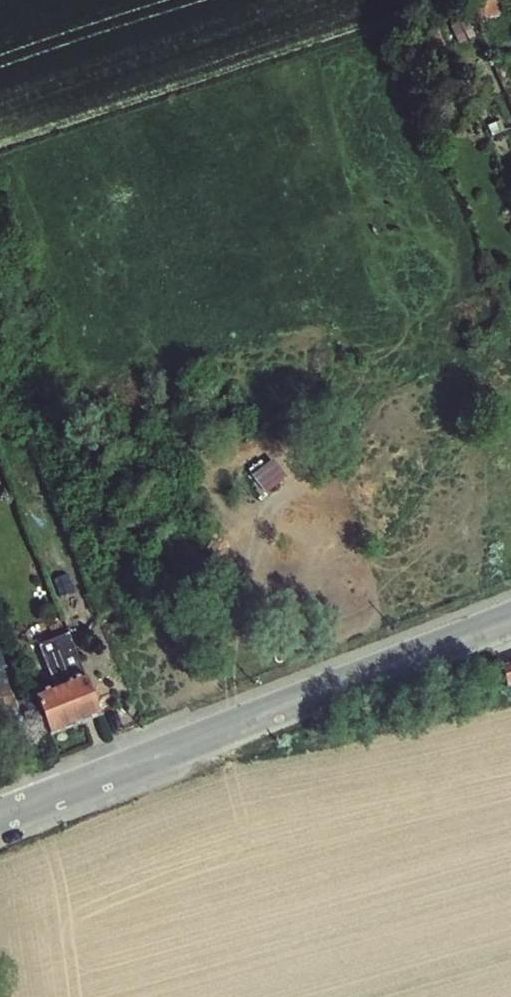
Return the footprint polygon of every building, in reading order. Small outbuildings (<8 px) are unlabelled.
[(473,7),(481,36),(491,33),(488,19),(506,15),(502,0),(498,0),(484,4),(473,7)] [(505,9),(510,7),(510,0),(502,0),(505,9)] [(457,24),(449,28),(455,39),(463,35),(457,24)] [(435,26),(416,34),(424,55),(443,47),(435,26)] [(271,454),(251,470),(267,490),(287,473),(271,454)] [(23,719),(33,744),(98,719),(66,635),(36,647),(51,688),(15,701),(8,692),(1,672),(4,671),(0,659),(0,726),(23,719)] [(499,668),(508,687),(510,686),(510,663),(499,668)]
